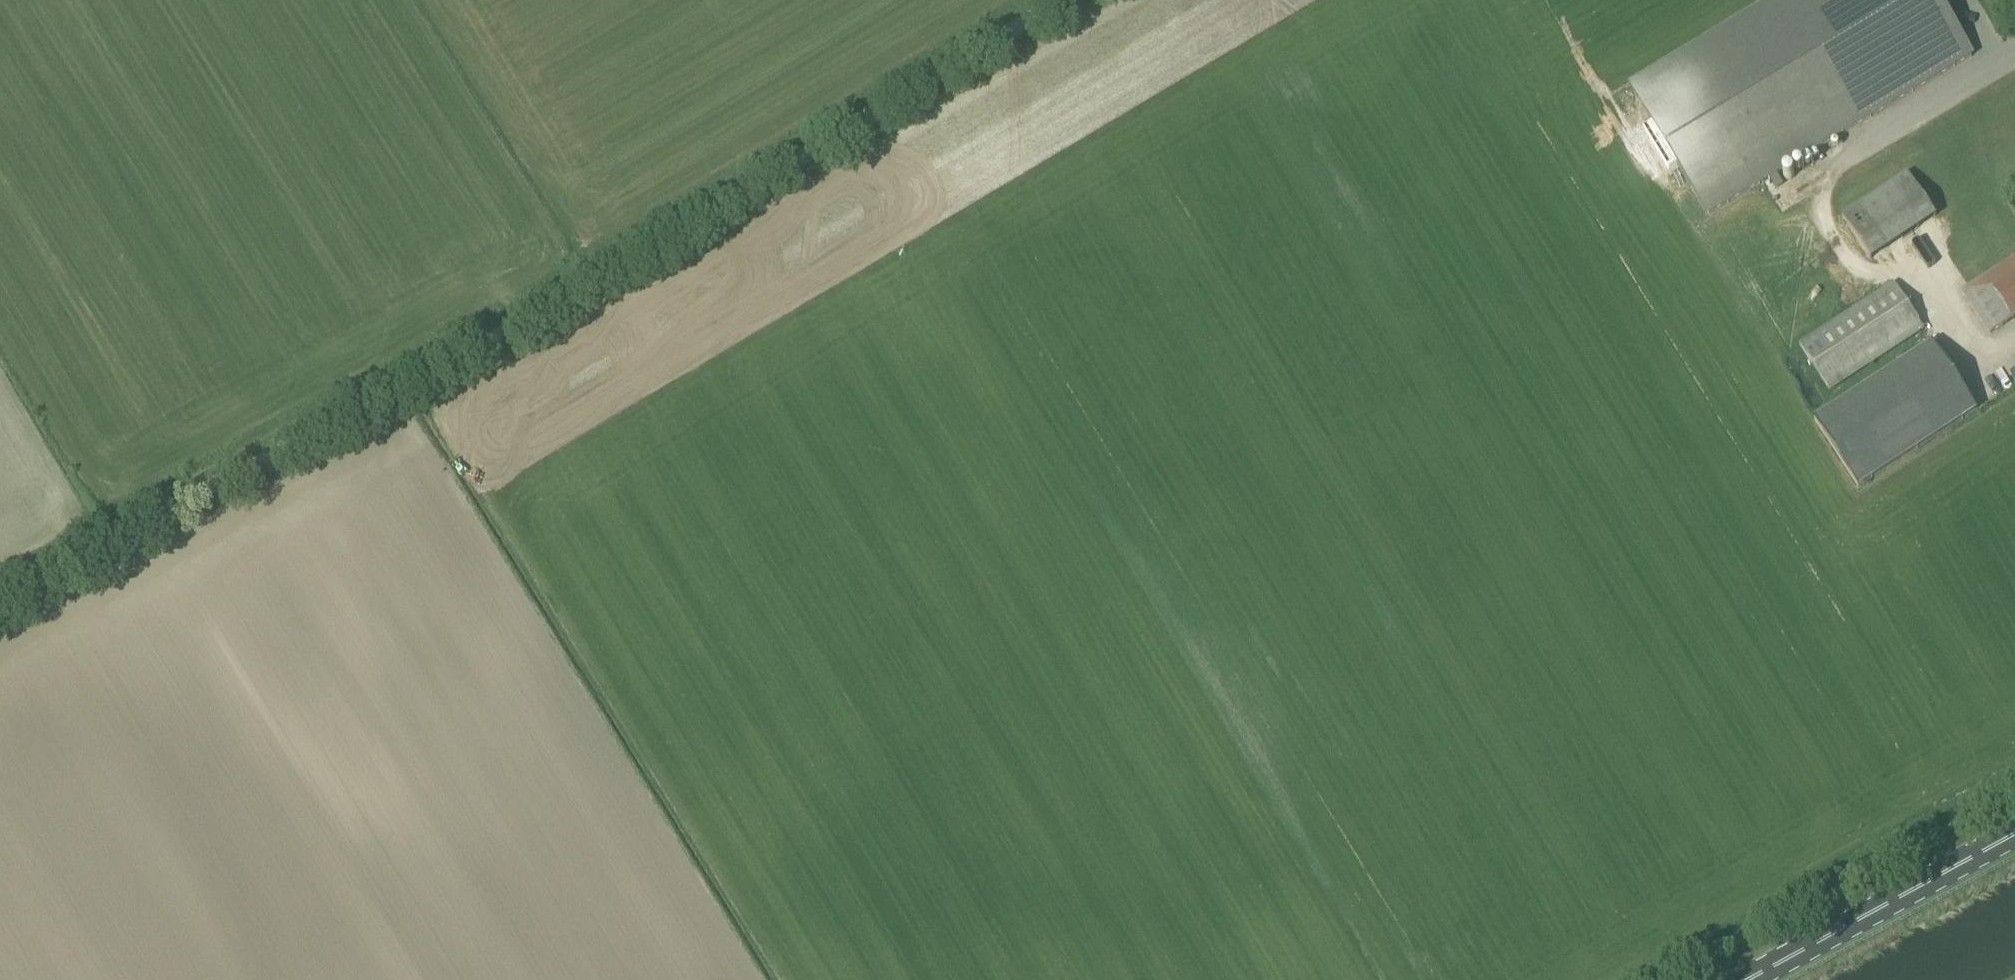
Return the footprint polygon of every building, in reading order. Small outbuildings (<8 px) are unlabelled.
[(1709,215),(1972,57),(1938,0),(1769,0),(1630,83),(1709,215)] [(1843,218),(1870,260),(1936,216),(1908,174),(1843,218)] [(1962,291),(1990,334),(2014,318),(2014,257),(1962,291)] [(1924,331),(1893,282),(1798,344),(1829,393),(1924,331)] [(1933,343),(1815,421),(1858,488),(1977,410),(1933,343)]
